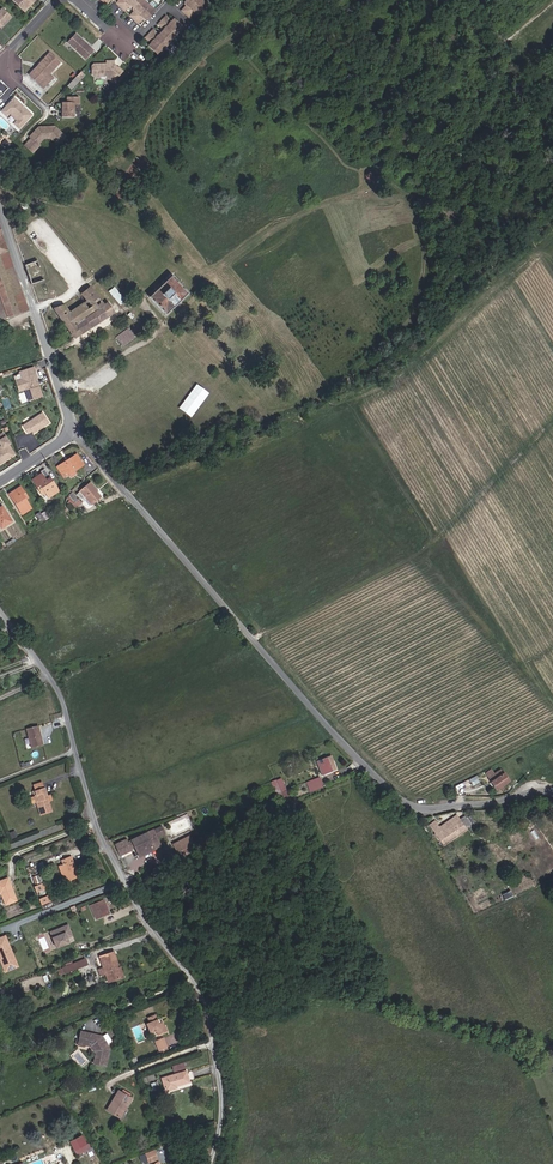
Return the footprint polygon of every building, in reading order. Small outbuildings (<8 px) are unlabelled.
[(37,0),(12,0),(25,13),(37,0)] [(159,7),(151,0),(121,0),(120,0),(129,7),(134,2),(140,7),(134,13),(142,20),(148,14),(150,17),(159,7)] [(211,1),(210,0),(191,0),(192,0),(187,6),(195,14),(200,8),(203,10),(211,1)] [(2,27),(11,18),(0,8),(0,25),(2,27)] [(153,43),(163,51),(188,24),(179,15),(176,18),(170,13),(164,20),(169,25),(163,32),(157,27),(150,35),(156,40),(153,43)] [(87,63),(95,53),(84,42),(83,44),(81,42),(83,41),(77,35),(68,45),(87,63)] [(41,86),(55,71),(60,65),(50,55),(39,68),(40,70),(38,71),(36,71),(31,77),(41,86)] [(116,83),(124,74),(120,71),(117,71),(115,69),(115,64),(107,63),(107,66),(95,66),(92,69),(92,76),(95,79),(108,79),(111,79),(116,83)] [(51,76),(41,86),(45,90),(55,79),(51,76)] [(73,92),(82,83),(81,82),(78,79),(69,89),(73,92)] [(63,120),(76,119),(76,107),(76,105),(81,105),(81,99),(67,99),(67,105),(63,105),(63,120)] [(29,113),(27,114),(19,107),(21,106),(16,102),(15,102),(3,114),(7,118),(10,118),(12,116),(20,123),(18,125),(18,127),(21,131),(33,119),(33,117),(29,113)] [(27,114),(29,113),(21,106),(19,107),(27,114)] [(42,146),(47,140),(54,140),(61,147),(68,139),(58,129),(45,130),(45,133),(38,134),(33,139),(35,140),(29,147),(36,155),(43,147),(42,146)] [(374,178),(375,177),(375,175),(374,174),(372,172),(370,172),(369,172),(367,173),(367,175),(366,176),(366,177),(367,179),(368,180),(370,180),(371,180),(373,179),(374,178)] [(9,258),(0,231),(0,320),(27,310),(25,302),(9,258)] [(44,281),(37,260),(24,265),(32,286),(44,281)] [(166,314),(187,294),(171,277),(150,297),(166,314)] [(102,300),(109,297),(101,281),(95,284),(102,300)] [(107,303),(104,306),(89,288),(82,294),(87,301),(69,313),(64,306),(54,309),(75,340),(114,313),(107,303)] [(46,327),(50,326),(45,312),(41,313),(46,327)] [(103,327),(107,334),(115,328),(111,322),(103,327)] [(127,327),(115,336),(124,348),(136,339),(127,327)] [(180,350),(195,339),(190,333),(176,343),(180,350)] [(111,354),(118,351),(110,336),(103,339),(111,354)] [(37,377),(34,367),(21,371),(23,377),(22,377),(29,400),(42,396),(39,385),(37,386),(36,383),(34,378),(37,377)] [(203,401),(215,392),(199,367),(186,376),(203,401)] [(32,431),(34,434),(50,423),(43,413),(24,426),(29,433),(32,431)] [(0,434),(0,437),(1,438),(0,439),(0,441),(3,445),(4,446),(0,449),(0,462),(2,462),(2,460),(6,458),(7,459),(17,451),(9,442),(10,441),(3,431),(0,434)] [(64,478),(83,465),(77,455),(57,467),(64,478)] [(49,498),(58,491),(44,469),(40,471),(42,473),(32,480),(42,495),(45,493),(49,498)] [(91,505),(101,497),(96,491),(97,490),(90,482),(79,492),(80,492),(77,494),(83,502),(86,499),(91,505)] [(25,500),(27,498),(20,487),(9,494),(22,515),(31,509),(25,500)] [(75,503),(78,500),(72,493),(69,495),(75,503)] [(12,522),(2,507),(0,508),(0,527),(1,528),(12,522)] [(46,521),(49,519),(45,511),(41,514),(40,512),(35,515),(40,522),(45,519),(46,521)] [(5,544),(7,547),(15,542),(13,539),(5,544)] [(40,744),(36,727),(24,730),(28,747),(40,744)] [(321,775),(332,771),(328,758),(317,762),(321,775)] [(496,789),(509,781),(504,774),(503,774),(500,770),(494,774),(490,769),(485,773),(492,781),(491,782),(496,789)] [(310,792),(323,787),(319,777),(306,782),(310,792)] [(282,792),(281,790),(277,782),(276,780),(271,782),(278,796),(283,794),(282,792)] [(281,790),(285,788),(282,780),(277,782),(281,790)] [(45,788),(43,782),(33,785),(35,791),(45,788)] [(48,797),(45,788),(35,791),(36,795),(35,796),(35,797),(37,802),(41,815),(53,812),(49,802),(53,801),(51,796),(48,797)] [(286,801),(290,799),(286,791),(282,792),(283,794),(286,801)] [(442,845),(466,829),(457,817),(441,829),(439,826),(433,830),(442,845)] [(143,855),(160,847),(153,831),(132,840),(135,846),(139,845),(143,855)] [(193,844),(189,836),(174,844),(177,852),(193,844)] [(121,855),(131,851),(126,840),(116,844),(118,850),(115,851),(117,856),(120,855),(121,855)] [(77,876),(74,869),(69,857),(62,860),(64,865),(59,867),(65,881),(77,876)] [(36,883),(44,879),(42,874),(33,877),(36,883)] [(16,900),(7,879),(0,882),(0,894),(1,893),(5,905),(16,900)] [(44,883),(34,885),(36,892),(46,890),(44,883)] [(501,902),(514,896),(511,890),(499,896),(501,902)] [(41,905),(50,901),(48,896),(39,899),(41,905)] [(97,904),(96,903),(90,905),(96,919),(109,914),(104,901),(97,904)] [(67,938),(72,936),(68,925),(50,932),(57,948),(68,943),(67,938)] [(17,966),(7,940),(0,943),(0,960),(5,971),(17,966)] [(117,965),(118,965),(114,952),(99,957),(103,968),(99,970),(100,975),(105,974),(108,982),(121,978),(118,968),(117,965)] [(59,975),(88,964),(85,957),(57,968),(59,975)] [(160,1023),(159,1024),(157,1019),(155,1015),(147,1018),(149,1022),(146,1024),(150,1033),(156,1031),(158,1035),(167,1031),(165,1027),(164,1027),(162,1022),(160,1023)] [(94,1036),(93,1034),(81,1032),(79,1039),(77,1039),(76,1044),(78,1044),(78,1045),(84,1047),(87,1043),(92,1046),(96,1052),(93,1064),(106,1067),(110,1050),(102,1038),(98,1035),(96,1037),(94,1036)] [(158,1051),(168,1047),(164,1037),(154,1041),(158,1051)] [(170,1053),(168,1047),(158,1051),(161,1057),(170,1053)] [(132,1068),(139,1065),(135,1055),(128,1058),(132,1068)] [(172,1071),(185,1067),(183,1063),(171,1066),(172,1071)] [(175,1086),(189,1082),(186,1072),(162,1078),(165,1091),(176,1088),(175,1086)] [(89,1094),(88,1093),(96,1090),(94,1086),(87,1089),(86,1087),(82,1089),(85,1096),(89,1094)] [(118,1091),(106,1110),(120,1118),(131,1098),(128,1097),(130,1094),(123,1090),(121,1093),(118,1091)] [(88,1144),(86,1145),(81,1136),(70,1142),(77,1155),(87,1150),(90,1148),(88,1144)] [(144,1158),(153,1155),(149,1147),(141,1150),(144,1158)]
